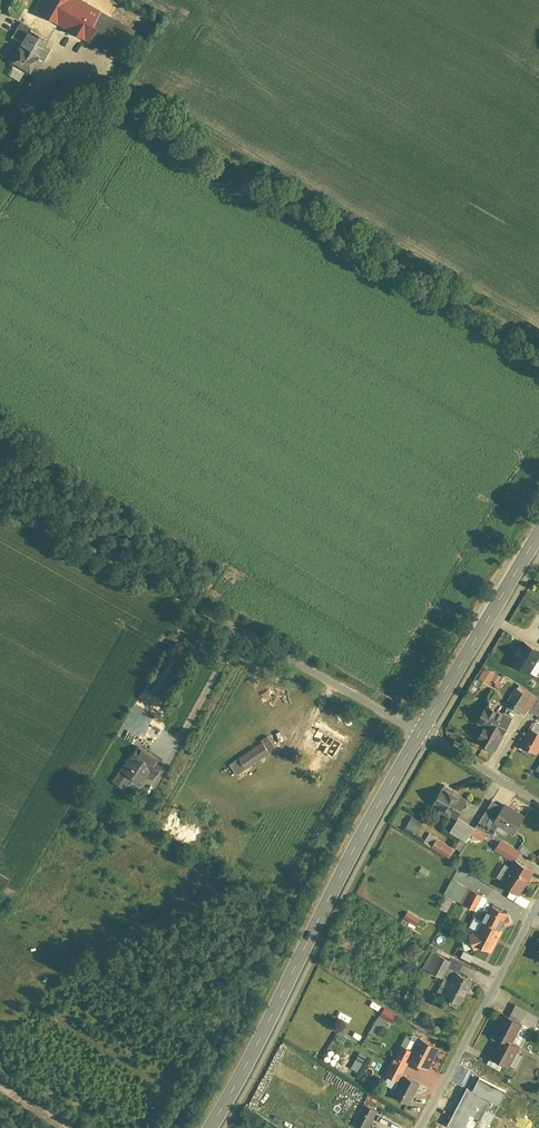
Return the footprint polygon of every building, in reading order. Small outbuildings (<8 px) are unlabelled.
[(39,13),(119,59),(135,32),(80,0),(46,0),(39,13)] [(22,41),(10,64),(29,75),(39,59),(43,62),(50,50),(45,48),(48,42),(29,31),(27,35),(18,30),(14,37),(22,41)] [(530,674),(538,658),(538,650),(523,641),(511,663),(530,674)] [(487,668),(482,680),(493,683),(494,680),(501,682),(504,674),(487,668)] [(506,704),(520,712),(529,696),(516,688),(506,704)] [(530,709),(538,715),(538,714),(538,696),(538,695),(536,700),(530,709)] [(529,696),(520,712),(526,716),(530,709),(536,700),(529,696)] [(495,750),(511,720),(485,705),(476,721),(483,725),(475,739),(495,750)] [(144,737),(150,723),(137,717),(131,731),(144,737)] [(538,755),(538,753),(538,733),(529,728),(520,746),(538,755)] [(321,730),(311,745),(336,760),(345,745),(321,730)] [(268,740),(233,763),(240,774),(275,751),(268,740)] [(122,773),(143,786),(160,757),(140,744),(122,773)] [(431,803),(456,818),(469,797),(444,782),(431,803)] [(494,822),(503,807),(493,801),(478,825),(488,831),(494,822)] [(513,834),(525,815),(505,803),(503,807),(494,822),(513,834)] [(406,828),(416,834),(423,822),(413,816),(406,828)] [(472,835),(476,827),(460,817),(451,831),(468,841),(472,835)] [(488,831),(478,825),(476,827),(472,835),(482,841),(488,831)] [(449,858),(455,849),(438,838),(432,847),(449,858)] [(521,851),(502,839),(495,850),(514,862),(515,859),(521,851)] [(535,871),(515,859),(514,862),(500,884),(520,896),(535,871)] [(445,892),(474,910),(482,897),(453,879),(445,892)] [(484,921),(500,930),(509,913),(493,904),(484,921)] [(422,918),(409,911),(405,919),(418,926),(422,918)] [(490,952),(502,931),(500,930),(484,921),(482,920),(471,942),(490,952)] [(423,969),(444,979),(449,968),(452,962),(432,952),(423,969)] [(458,958),(454,964),(463,970),(467,964),(458,958)] [(437,993),(460,1005),(473,980),(449,968),(444,979),(437,993)] [(510,1015),(522,1022),(534,1029),(538,1021),(538,1016),(517,1003),(510,1015)] [(386,1011),(372,1033),(384,1041),(399,1019),(386,1011)] [(500,1035),(511,1041),(522,1022),(510,1015),(504,1012),(493,1030),(500,1035)] [(511,1041),(500,1035),(489,1055),(508,1066),(520,1046),(511,1041)] [(424,1040),(414,1061),(432,1070),(442,1048),(424,1040)] [(404,1045),(388,1076),(400,1082),(417,1051),(404,1045)] [(363,1052),(354,1068),(361,1072),(370,1056),(363,1052)] [(395,1098),(411,1106),(423,1084),(406,1076),(395,1098)] [(471,1081),(461,1100),(478,1109),(487,1089),(471,1081)] [(500,1089),(492,1107),(503,1112),(511,1093),(500,1089)] [(354,1125),(361,1127),(373,1127),(381,1113),(365,1105),(354,1125)]
